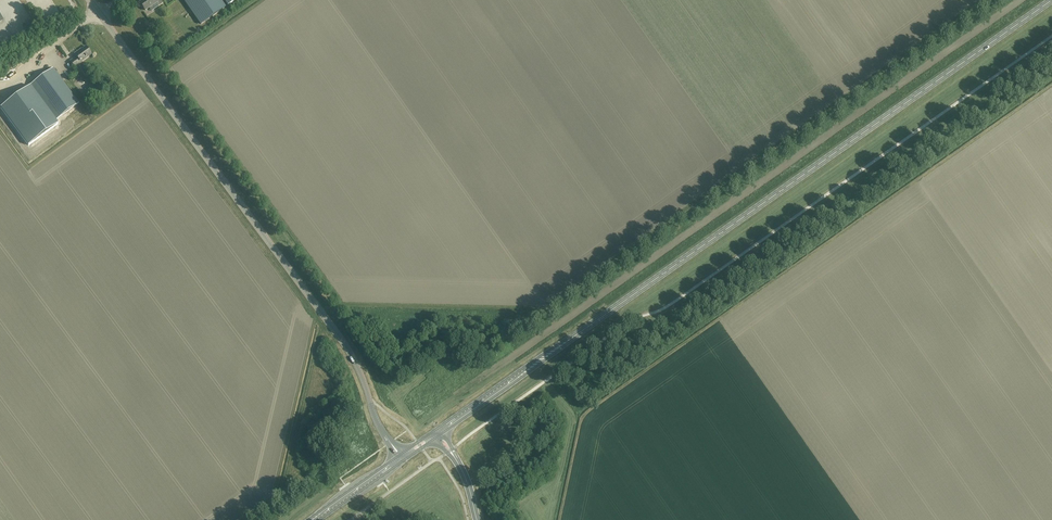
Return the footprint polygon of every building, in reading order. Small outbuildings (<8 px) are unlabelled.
[(163,3),(161,0),(143,0),(139,2),(147,13),(146,10),(156,3),(158,6),(163,3)] [(201,24),(224,6),(219,0),(184,0),(201,24)] [(91,54),(86,46),(80,51),(79,50),(74,54),(76,56),(70,61),(75,67),(81,62),(91,54)] [(22,99),(18,94),(3,106),(23,134),(39,122),(44,128),(56,119),(78,103),(53,69),(31,85),(35,89),(22,99)]
